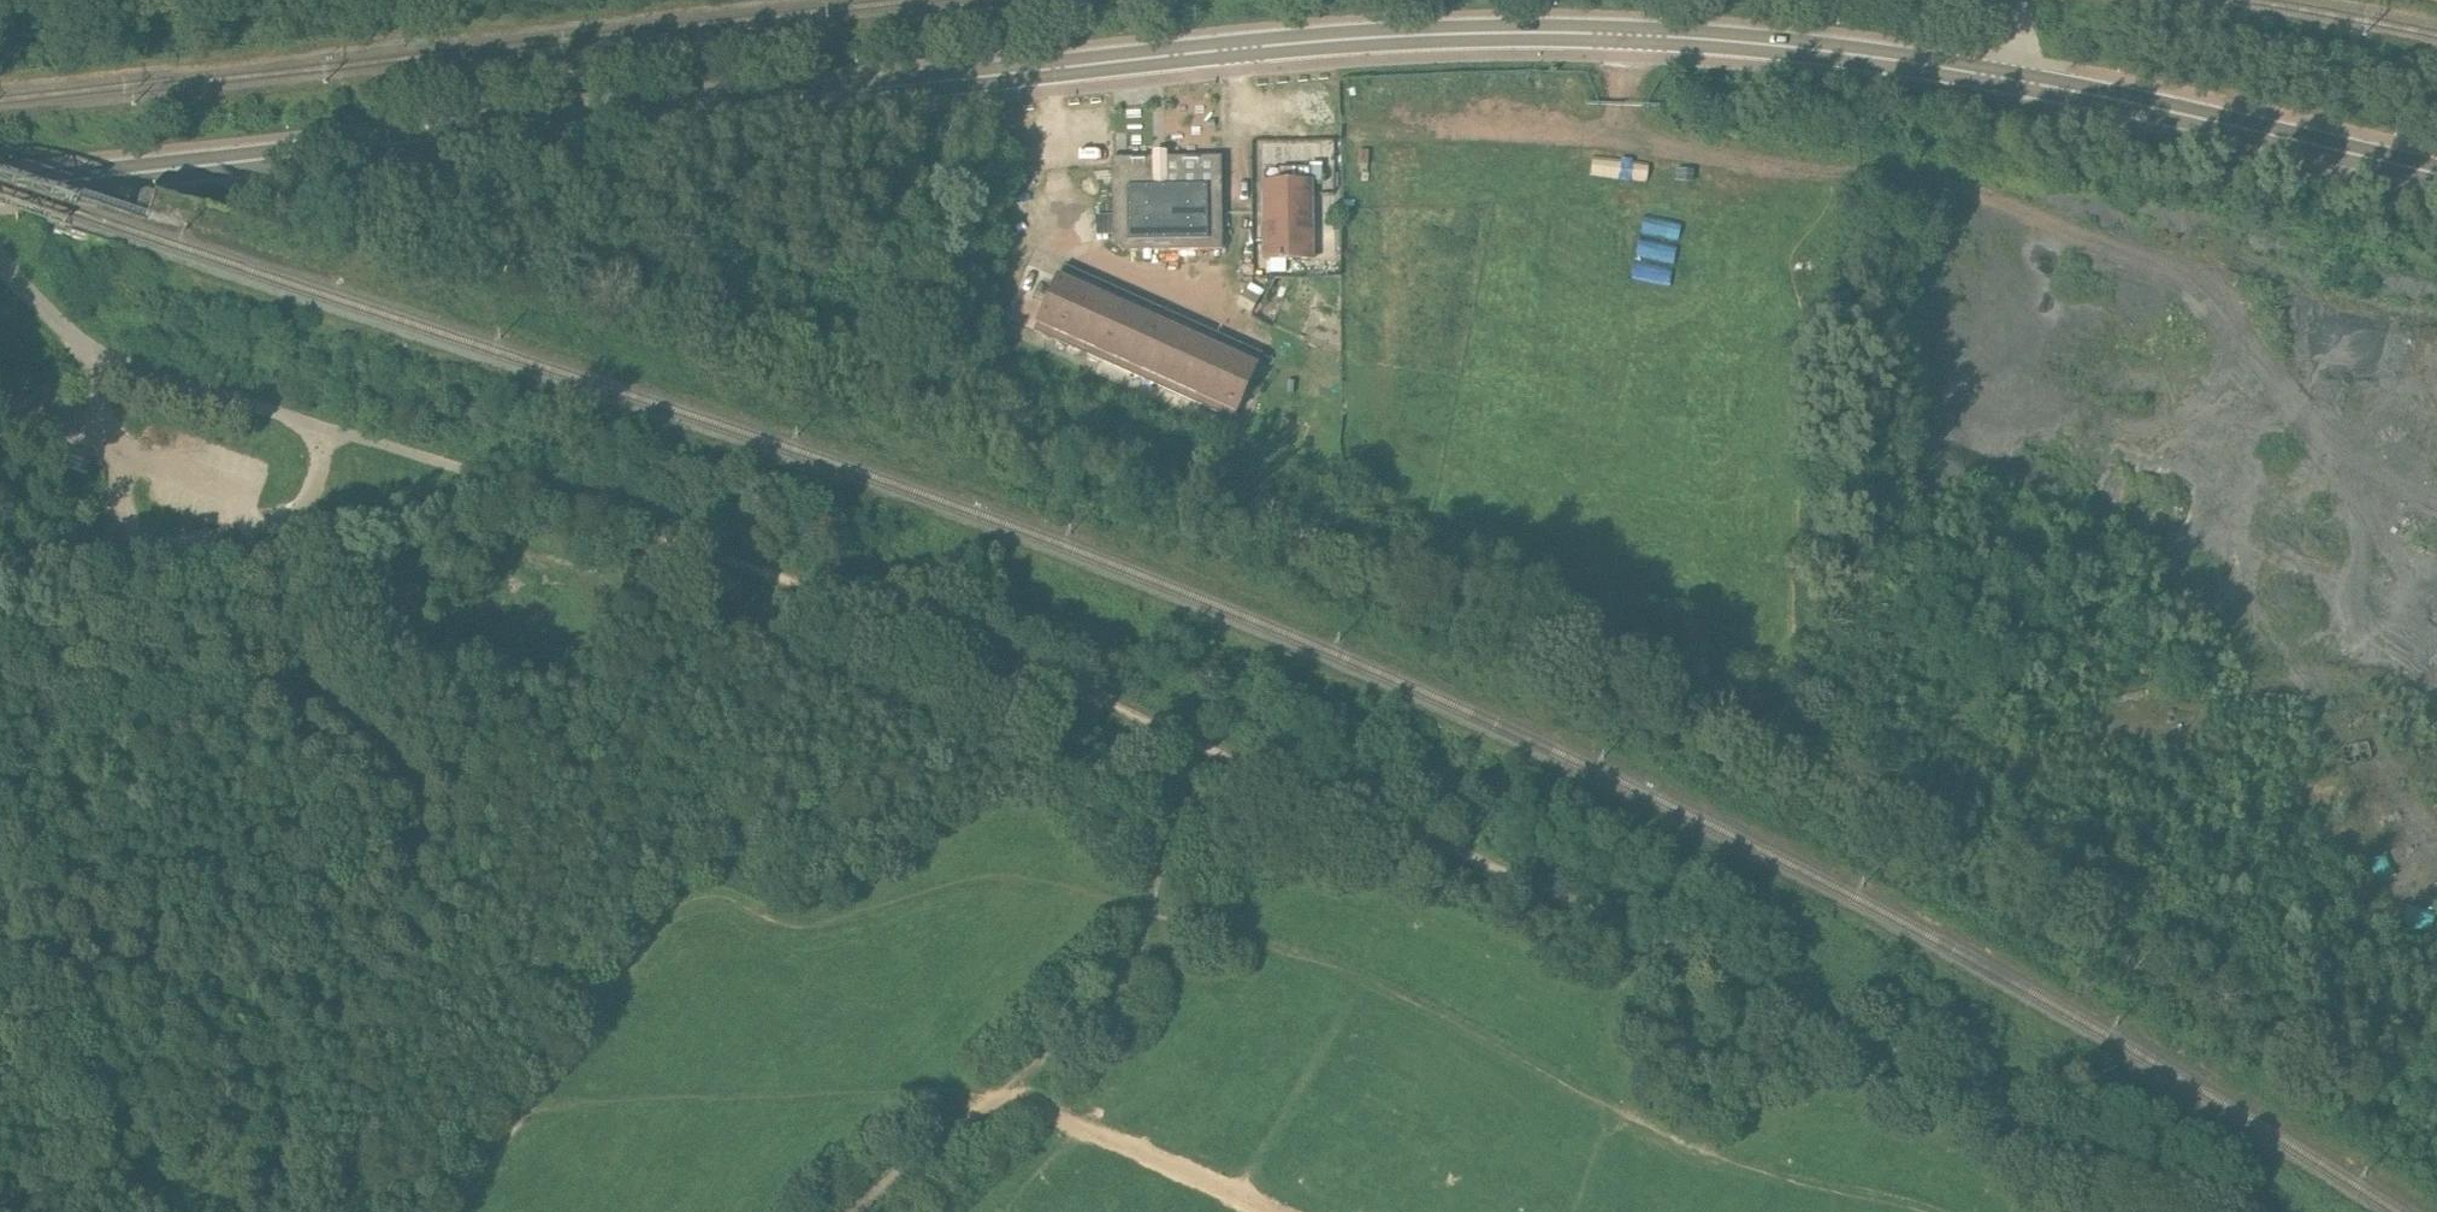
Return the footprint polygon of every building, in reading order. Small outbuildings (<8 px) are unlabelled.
[(1693,182),(1694,170),(1676,169),(1676,181),(1693,182)] [(1237,180),(1127,181),(1128,238),(1139,248),(1238,247),(1237,180)] [(1264,260),(1312,259),(1312,239),(1311,182),(1263,182),(1264,260)] [(1096,236),(1112,235),(1112,215),(1096,215),(1096,236)] [(1681,237),(1684,224),(1648,216),(1645,230),(1681,237)] [(1675,284),(1678,243),(1641,240),(1638,281),(1675,284)] [(1273,362),(1074,274),(1067,289),(1082,296),(1074,314),(1059,308),(1050,327),(1248,417),(1273,362)] [(1252,314),(1261,298),(1247,290),(1238,305),(1252,314)]
